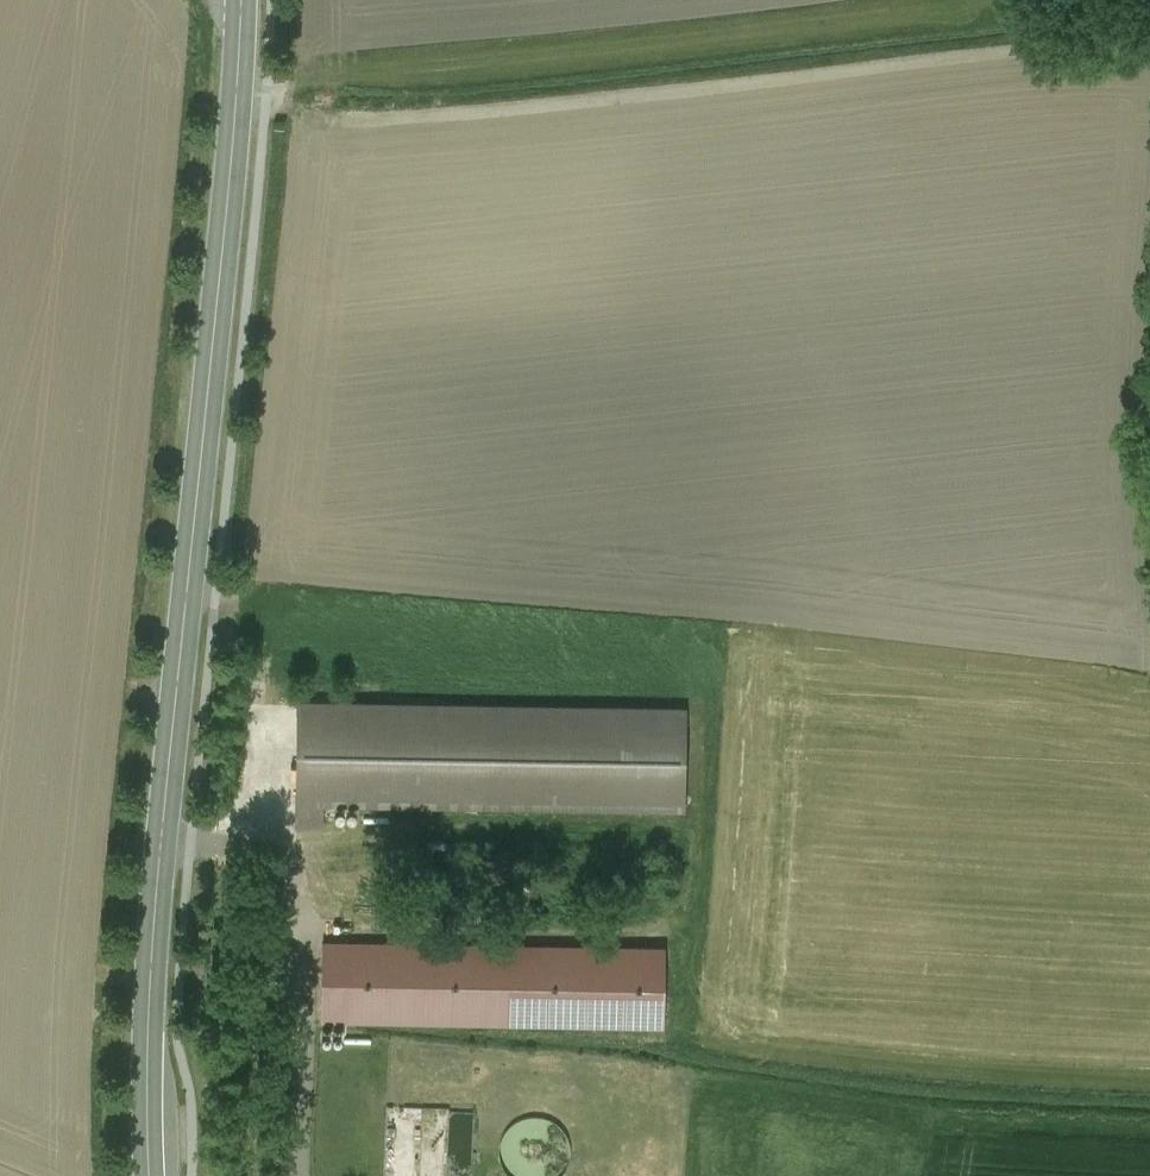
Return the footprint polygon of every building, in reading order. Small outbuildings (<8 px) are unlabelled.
[(686,711),(298,705),(296,824),(320,825),(320,801),(684,807),(686,711)] [(665,949),(323,943),(321,1019),(664,1024),(665,949)] [(544,1117),(538,1116),(533,1116),(528,1117),(522,1118),(518,1120),(514,1123),(511,1125),(507,1129),(504,1134),(502,1138),(500,1143),(500,1146),(499,1149),(499,1152),(500,1157),(501,1161),(502,1166),(505,1171),(508,1175),(509,1175),(561,1175),(563,1174),(565,1170),(568,1165),(569,1160),(570,1156),(570,1151),(570,1146),(569,1142),(568,1139),(567,1136),(564,1132),(561,1127),(556,1123),(550,1119),(544,1117)]
